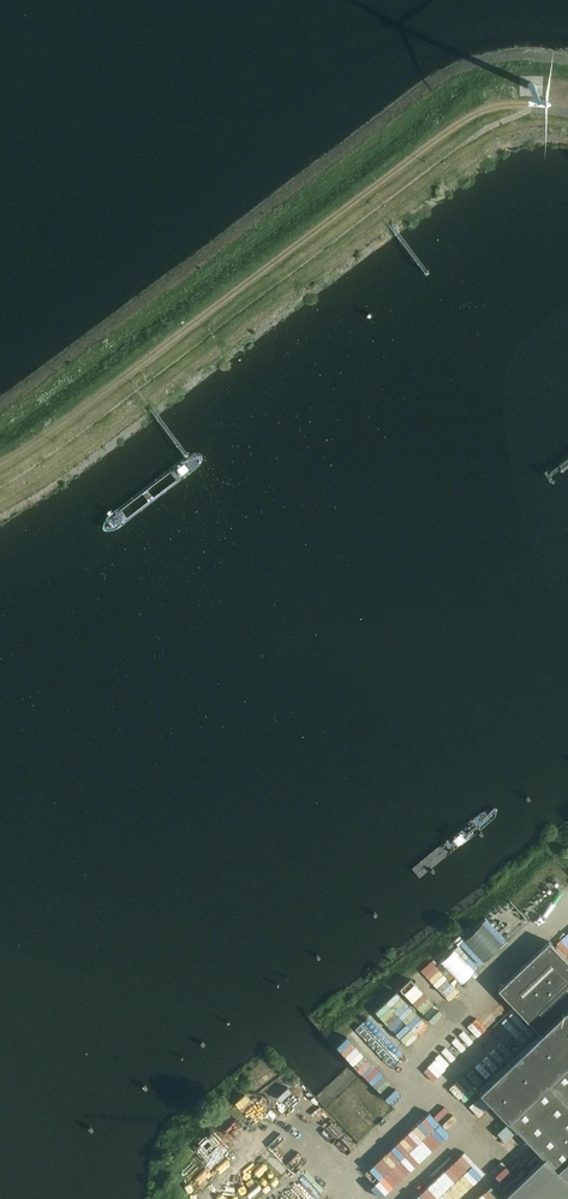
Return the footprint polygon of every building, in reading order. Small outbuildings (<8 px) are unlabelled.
[(529,83),(529,84),(528,85),(528,86),(528,87),(528,88),(529,89),(530,90),(531,90),(532,90),(533,90),(534,90),(535,89),(536,88),(536,87),(536,86),(536,85),(535,84),(534,83),(534,82),(532,82),(531,82),(530,82),(529,83)] [(479,1089),(544,1157),(504,1196),(507,1198),(567,1198),(567,960),(550,940),(498,988),(540,1032),(479,1089)]
